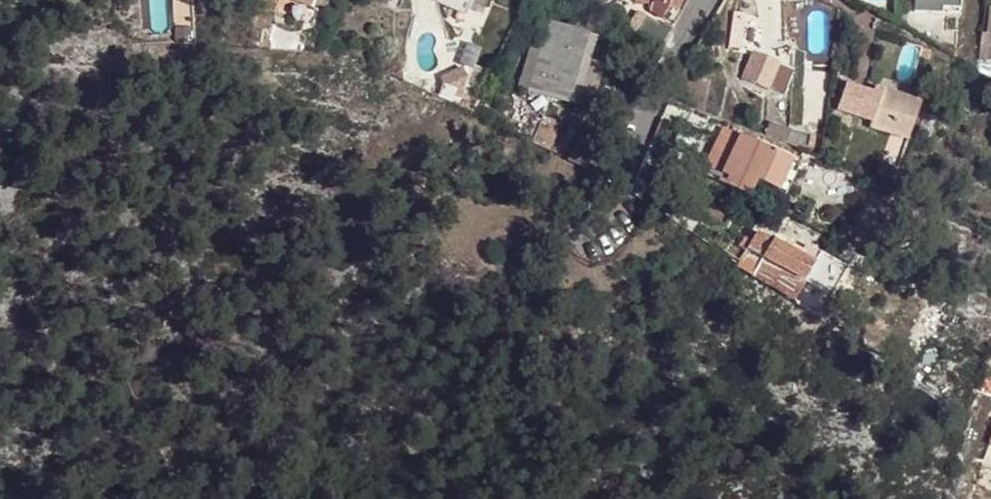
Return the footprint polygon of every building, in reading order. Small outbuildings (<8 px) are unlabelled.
[(437,1),(466,11),(470,0),(437,0),(437,1)] [(634,1),(652,4),(648,10),(661,18),(668,6),(677,8),(679,0),(635,0),(634,1)] [(914,8),(916,9),(915,17),(943,19),(943,11),(922,9),(923,0),(914,0),(914,8)] [(922,9),(943,11),(947,11),(948,0),(923,0),(922,9)] [(947,11),(947,18),(958,18),(960,0),(948,0),(947,11)] [(151,37),(171,35),(167,6),(149,7),(151,37)] [(544,24),(543,28),(538,47),(525,89),(566,104),(570,89),(579,91),(588,61),(589,58),(587,57),(593,39),(544,24)] [(525,89),(538,47),(529,46),(523,65),(525,68),(519,86),(525,89)] [(931,56),(921,53),(919,62),(928,64),(931,56)] [(754,59),(745,84),(771,94),(780,69),(754,59)] [(570,89),(566,104),(587,110),(601,65),(588,61),(579,91),(570,89)] [(461,67),(440,77),(442,83),(451,87),(449,92),(461,96),(467,77),(461,67)] [(780,69),(771,94),(787,102),(798,76),(780,69)] [(873,96),(848,88),(839,113),(871,124),(868,133),(907,146),(920,106),(875,91),(873,96)] [(532,143),(550,150),(561,123),(543,118),(532,143)] [(770,126),(764,140),(796,153),(800,140),(790,137),(791,134),(770,126)] [(703,177),(719,186),(741,142),(719,142),(703,177)] [(754,147),(741,142),(719,186),(740,196),(761,151),(754,147)] [(757,142),(754,147),(761,151),(772,157),(792,168),(797,170),(799,164),(757,142)] [(578,167),(586,152),(574,147),(566,162),(578,167)] [(772,157),(761,151),(740,196),(750,201),(757,186),(772,157)] [(810,158),(802,155),(799,163),(807,166),(810,158)] [(777,197),(792,168),(772,157),(757,186),(777,197)] [(763,259),(754,275),(769,283),(767,287),(794,305),(814,269),(773,243),(763,259)] [(749,251),(740,266),(754,275),(763,259),(749,251)]
